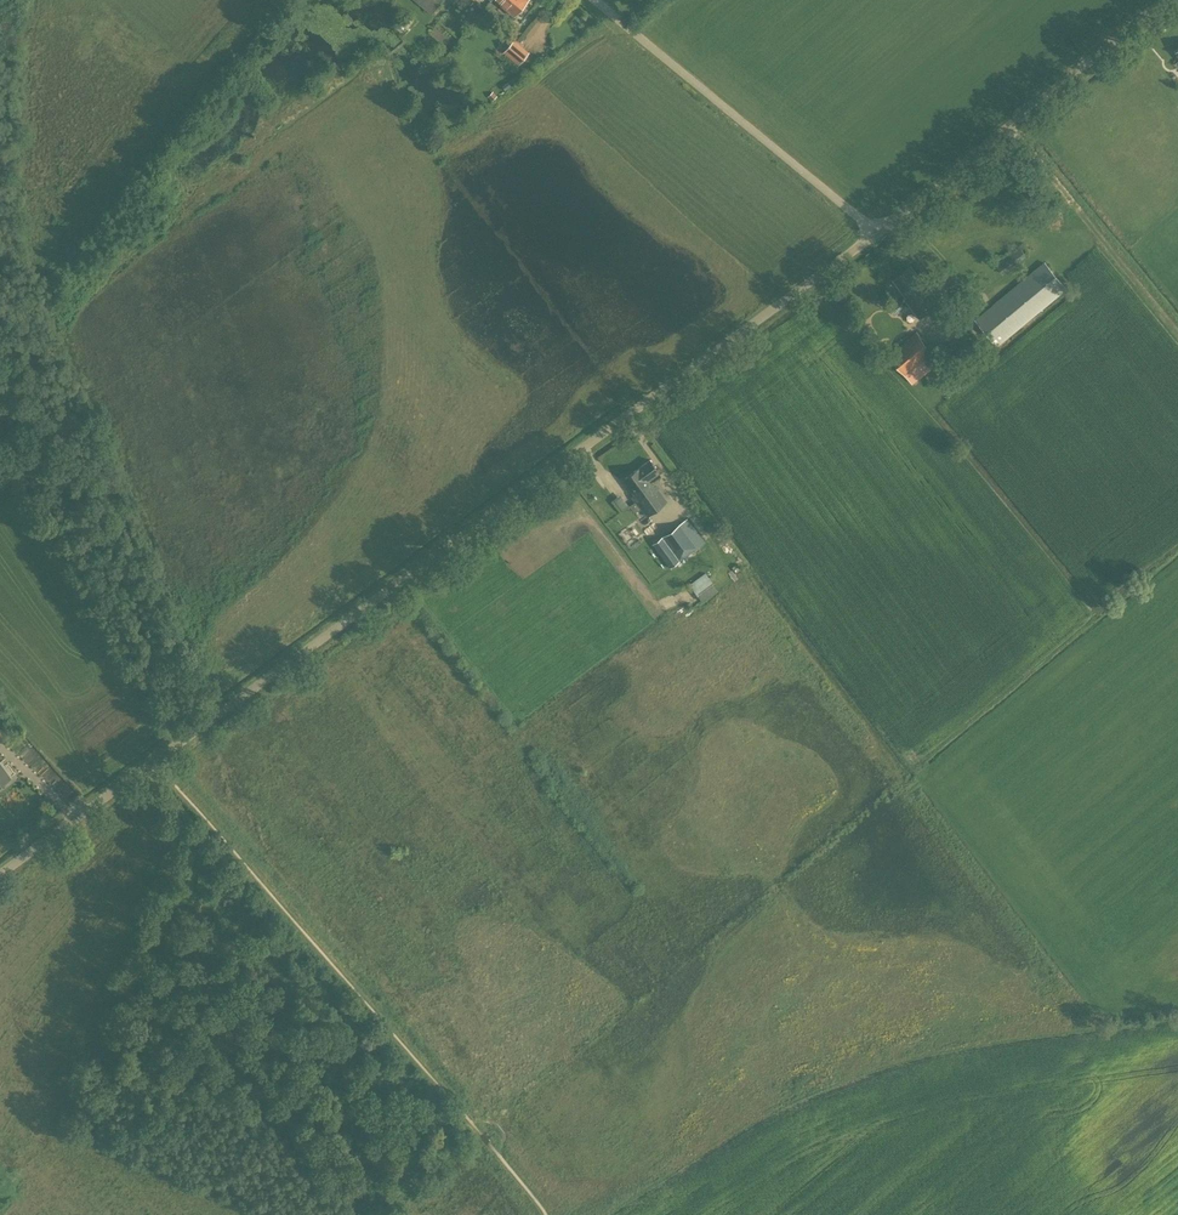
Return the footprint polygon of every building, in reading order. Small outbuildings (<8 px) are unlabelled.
[(431,15),(442,2),(440,0),(414,0),(431,15)] [(514,16),(528,0),(495,0),(514,16)] [(529,51),(514,40),(503,54),(518,65),(529,51)] [(1067,289),(1045,262),(975,320),(997,347),(1067,289)] [(905,298),(907,301),(923,289),(925,292),(928,289),(912,266),(894,279),(907,297),(905,298)] [(923,289),(907,301),(919,318),(941,302),(932,291),(930,292),(928,289),(925,292),(923,289)] [(889,354),(913,384),(941,361),(917,331),(889,354)] [(631,497),(645,516),(666,501),(652,483),(651,484),(648,480),(658,473),(649,460),(622,479),(634,495),(631,497)] [(619,493),(612,497),(620,510),(626,507),(619,493)] [(687,518),(652,543),(669,567),(704,542),(687,518)] [(706,572),(689,584),(701,601),(717,589),(713,583),(723,576),(717,568),(708,575),(706,572)] [(10,778),(0,764),(0,785),(10,778)]
